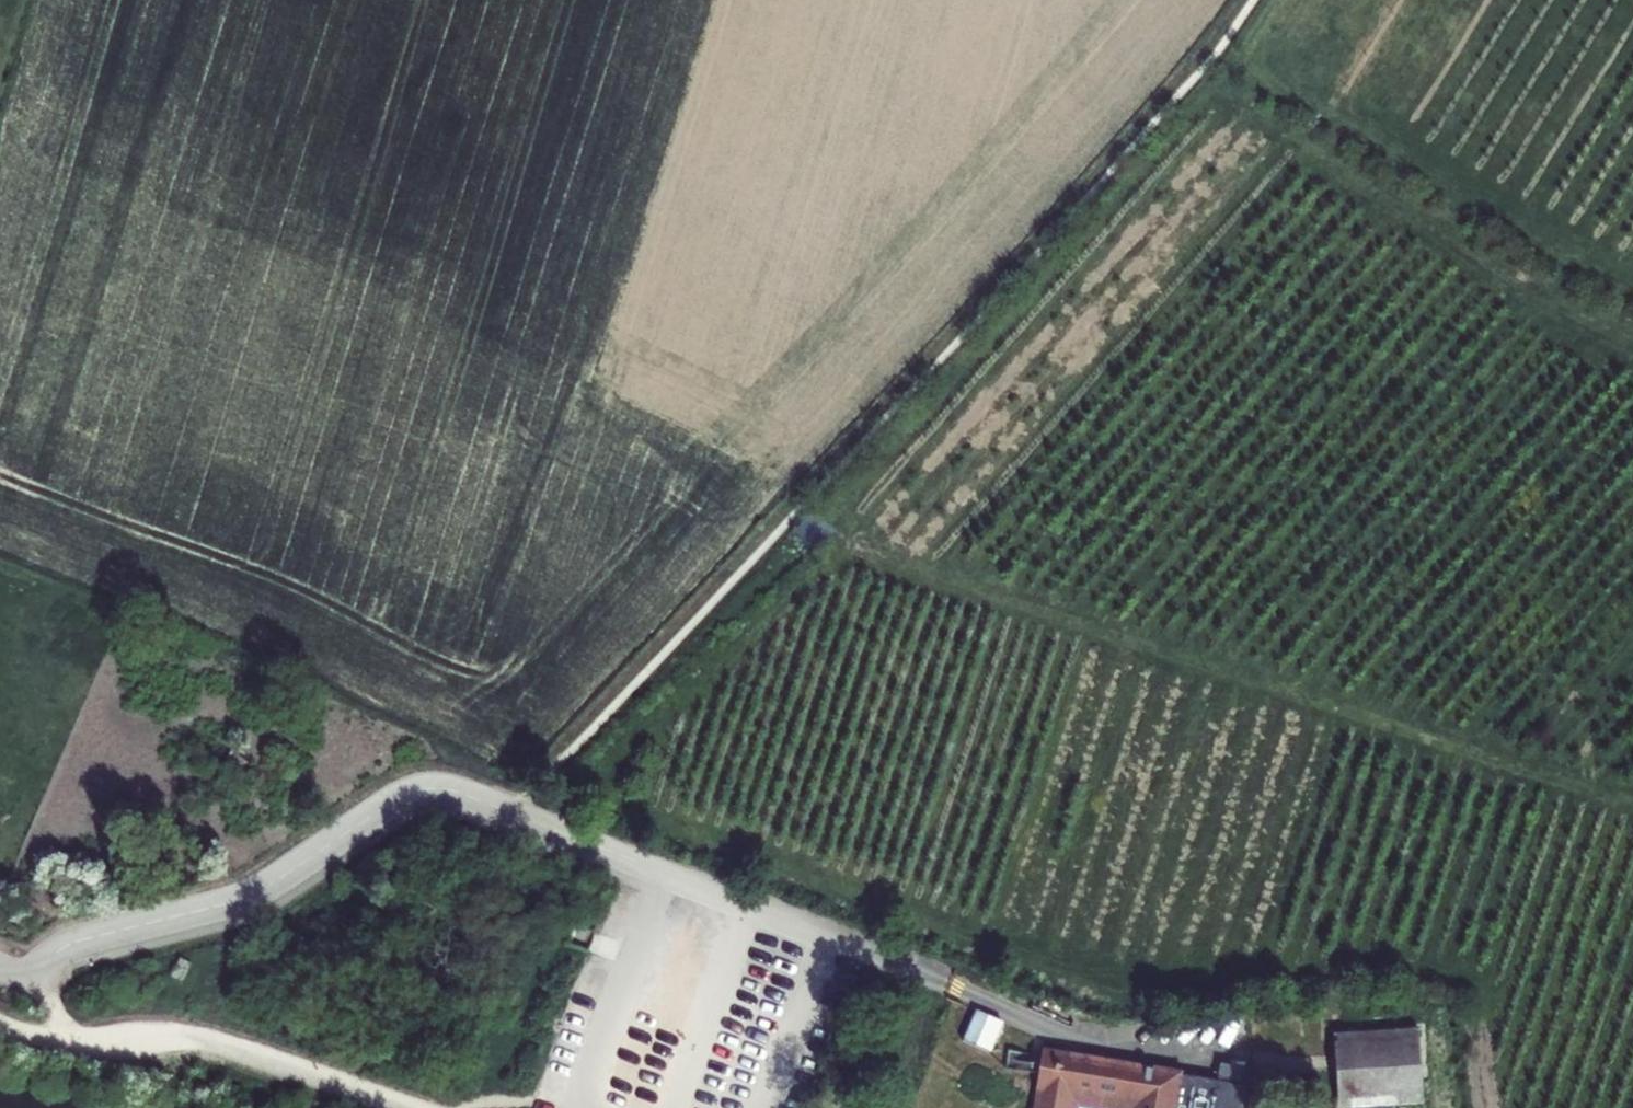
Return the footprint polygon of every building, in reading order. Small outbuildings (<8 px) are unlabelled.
[(1415,1023),(1329,1029),(1334,1102),(1420,1096),(1415,1023)]
